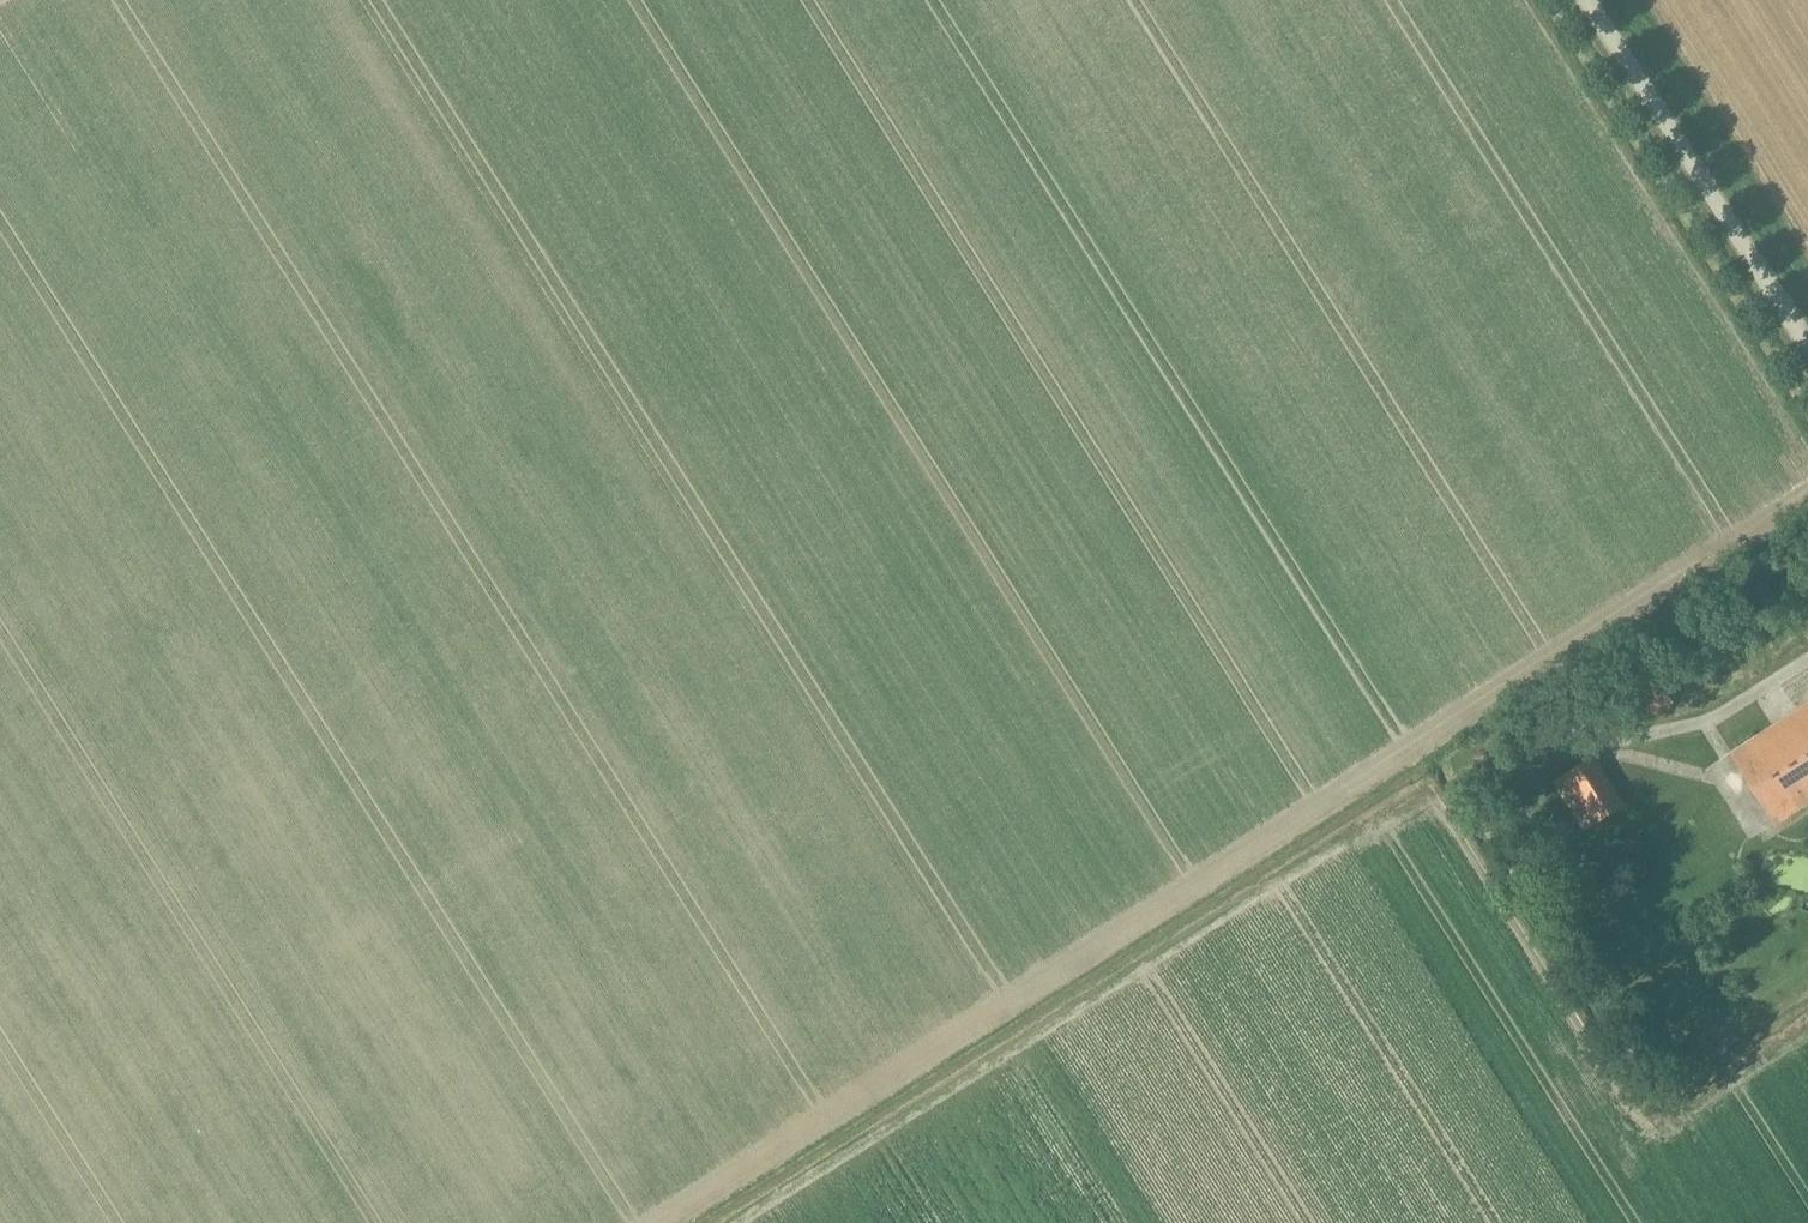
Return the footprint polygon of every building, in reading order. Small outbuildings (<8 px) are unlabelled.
[(1731,753),(1775,824),(1807,803),(1807,705),(1731,753)] [(1582,831),(1625,805),(1593,754),(1551,781),(1582,831)]
